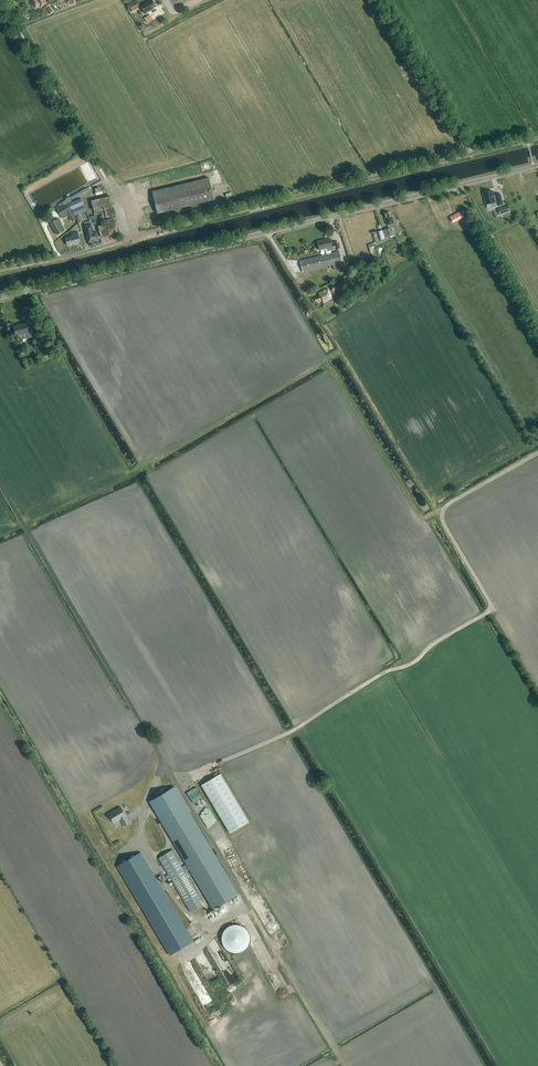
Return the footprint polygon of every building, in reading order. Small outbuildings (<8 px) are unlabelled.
[(47,4),(44,0),(29,0),(32,5),(31,5),(33,8),(34,8),(35,9),(42,5),(43,6),(47,4)] [(149,2),(141,7),(145,14),(153,9),(156,7),(153,1),(149,3),(149,2)] [(54,10),(51,4),(45,8),(49,14),(54,10)] [(158,214),(214,200),(209,178),(153,192),(158,214)] [(87,188),(65,200),(66,203),(89,190),(87,188)] [(494,195),(493,190),(483,192),(486,205),(491,204),(492,207),(503,205),(501,193),(494,195)] [(120,233),(111,197),(92,201),(95,214),(102,213),(104,223),(108,222),(109,224),(99,227),(100,232),(98,232),(99,235),(101,234),(101,237),(120,233)] [(72,210),(84,205),(81,199),(68,204),(71,210),(72,210)] [(59,206),(57,207),(59,210),(58,210),(61,216),(67,212),(72,221),(76,219),(68,205),(65,207),(64,205),(63,204),(59,206)] [(84,205),(72,210),(75,216),(86,211),(84,205)] [(500,215),(510,211),(508,205),(498,209),(500,215)] [(391,216),(390,212),(385,213),(386,218),(385,218),(387,225),(388,229),(383,230),(385,238),(394,235),(392,228),(392,224),(394,223),(392,216),(391,216)] [(453,222),(463,217),(461,213),(460,212),(451,217),(453,222)] [(50,223),(57,235),(65,230),(58,219),(50,223)] [(94,233),(91,225),(85,226),(89,243),(99,240),(97,233),(94,233)] [(68,246),(80,243),(77,232),(72,234),(72,236),(66,238),(68,246)] [(332,247),(330,238),(318,242),(320,250),(325,249),(326,252),(336,249),(336,250),(341,249),(339,241),(334,243),(335,246),(332,247)] [(339,263),(342,263),(339,251),(300,261),(303,272),(332,265),(339,263)] [(334,293),(348,286),(344,279),(331,286),(334,293)] [(323,303),(333,298),(328,288),(318,293),(320,295),(314,298),(316,302),(318,301),(318,302),(322,300),(323,303)] [(27,327),(26,323),(18,325),(19,326),(13,327),(15,336),(18,335),(19,339),(26,338),(33,337),(30,326),(27,327)] [(41,358),(49,353),(42,338),(33,342),(41,358)] [(230,833),(249,821),(221,774),(201,785),(230,833)] [(238,894),(174,787),(150,802),(187,864),(182,867),(172,850),(159,858),(187,906),(201,898),(185,872),(190,869),(213,909),(238,894)] [(130,823),(121,807),(109,814),(114,823),(121,819),(125,826),(130,823)] [(141,853),(118,866),(170,955),(193,941),(141,853)] [(290,879),(277,886),(280,892),(283,890),(284,892),(290,889),(288,884),(292,882),(290,879)] [(238,953),(243,951),(246,948),(248,945),(250,940),(250,936),(248,931),(244,927),(240,925),(236,925),(232,925),(228,927),(224,931),(222,935),(222,940),(223,944),(225,948),(228,951),(233,952),(238,953)]
